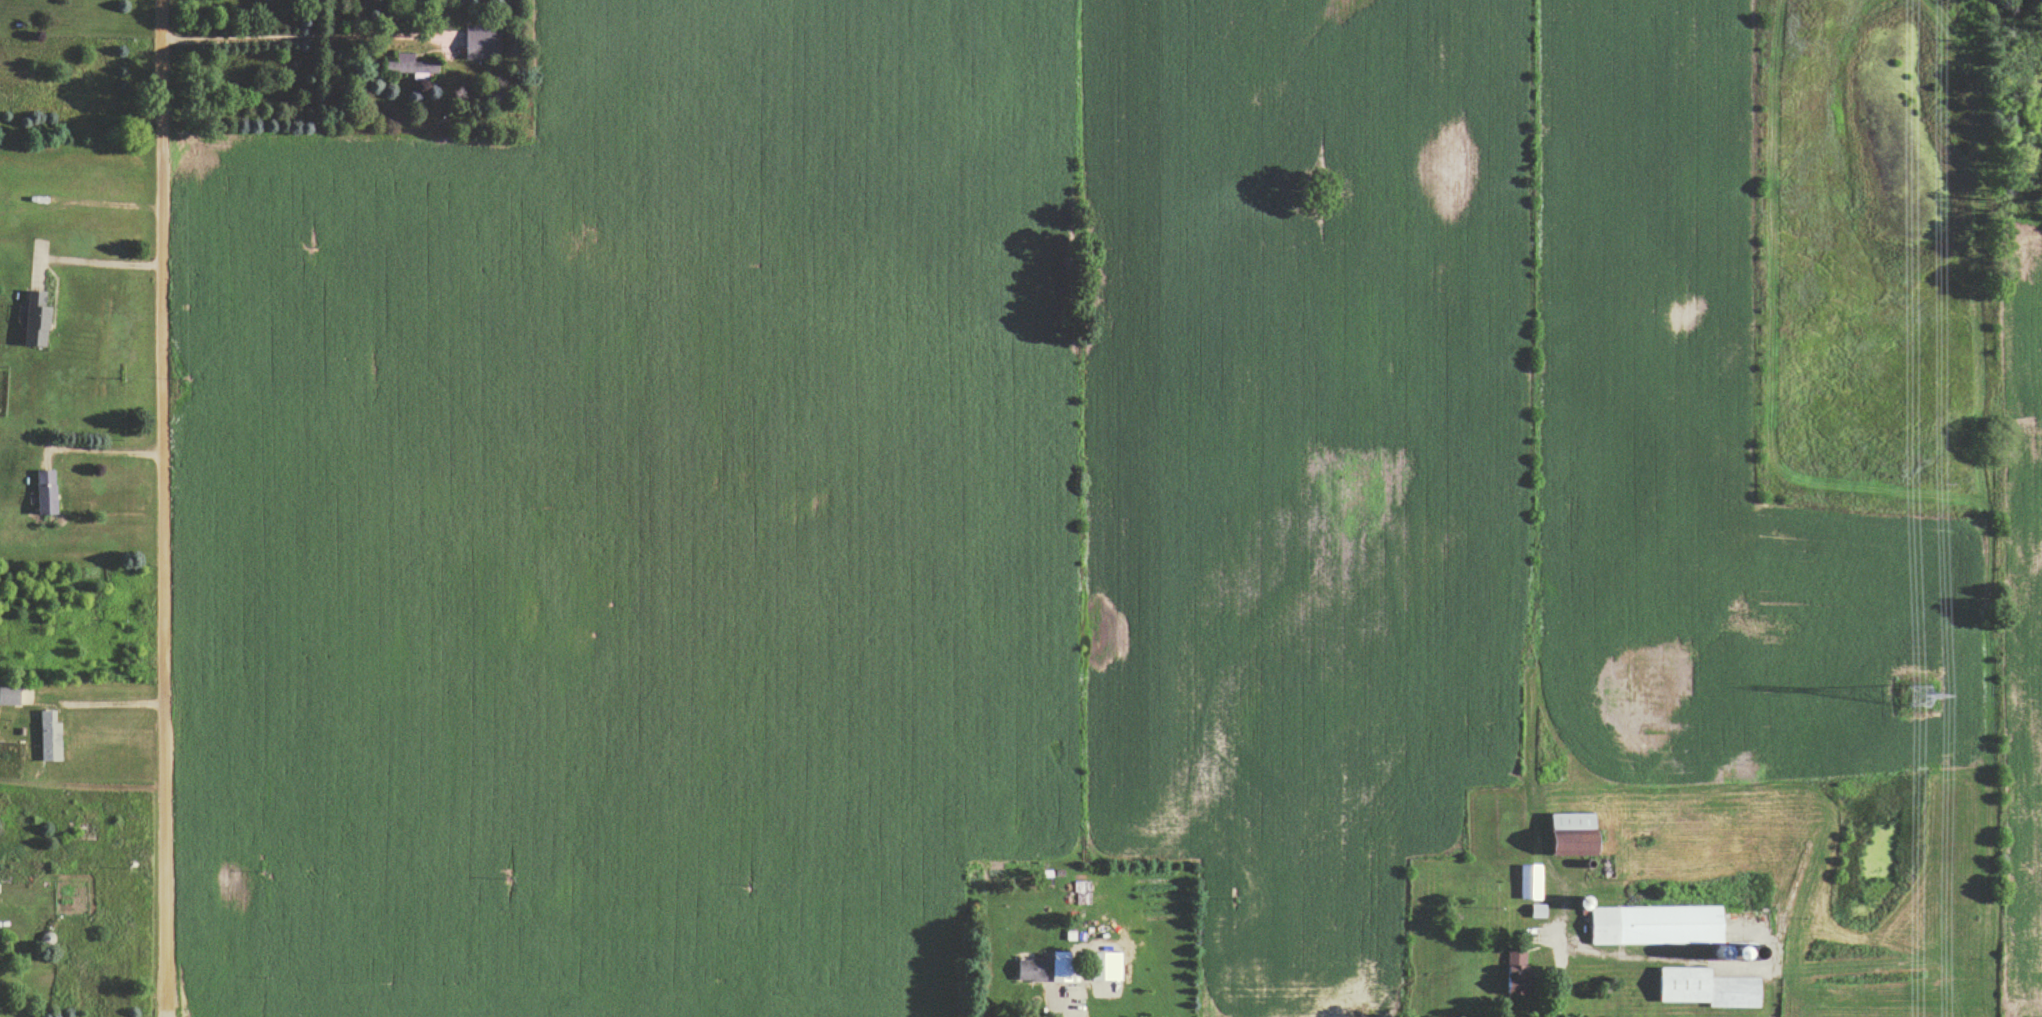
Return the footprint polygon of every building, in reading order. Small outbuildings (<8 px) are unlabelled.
[(496,27),(460,27),(460,61),(496,61),(496,27)] [(410,54),(392,54),(392,63),(378,62),(378,74),(409,74),(409,81),(423,81),(423,74),(432,74),(432,64),(409,63),(410,54)] [(20,348),(44,348),(44,308),(39,308),(40,292),(21,292),(20,348)] [(52,472),(33,472),(33,516),(52,516),(52,472)] [(16,689),(0,689),(0,707),(16,707),(16,689)] [(36,764),(56,764),(56,713),(36,713),(36,764)] [(1592,816),(1543,816),(1543,858),(1592,858),(1592,816)] [(1512,902),(1533,902),(1533,866),(1512,866),(1512,902)] [(1582,909),(1582,946),(1718,945),(1718,908),(1582,909)] [(1514,948),(1493,948),(1493,997),(1514,997),(1514,948)] [(1069,984),(1069,954),(1049,954),(1049,984),(1069,984)] [(1014,983),(1043,983),(1043,962),(1014,962),(1014,983)] [(1703,1004),(1703,1009),(1754,1009),(1754,980),(1702,980),(1703,970),(1651,970),(1651,1004),(1703,1004)]
